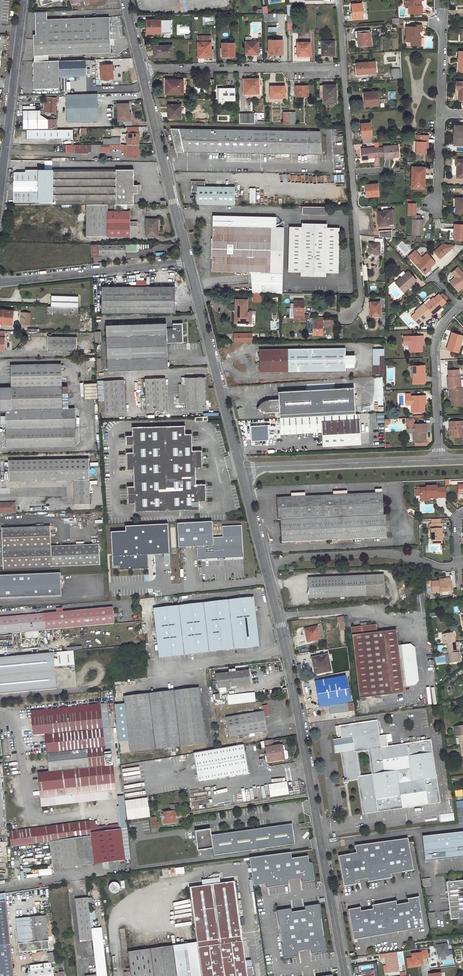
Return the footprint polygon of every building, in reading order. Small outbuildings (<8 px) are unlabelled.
[(405,6),(409,6),(409,13),(422,13),(422,6),(420,6),(420,1),(422,1),(422,0),(407,0),(407,1),(405,1),(405,6)] [(361,4),(352,4),(352,12),(353,19),(363,18),(361,4)] [(45,11),(34,12),(35,34),(32,34),(33,62),(47,61),(47,55),(110,52),(109,17),(46,20),(45,11)] [(267,14),(263,14),(264,22),(278,21),(277,14),(267,14)] [(160,20),(146,20),(146,25),(148,25),(148,34),(161,33),(160,20)] [(416,27),(407,27),(407,41),(412,41),(412,45),(420,46),(421,37),(419,36),(419,31),(422,31),(422,25),(416,25),(416,27)] [(370,30),(355,31),(356,39),(359,38),(359,46),(371,46),(370,30)] [(210,57),(210,37),(198,37),(198,55),(205,55),(205,57),(210,57)] [(282,40),(268,40),(268,54),(275,54),(282,54),(282,40)] [(333,42),(322,41),(322,56),(328,56),(333,56),(333,42)] [(258,42),(245,42),(246,54),(252,54),(258,54),(258,42)] [(309,42),(297,42),(297,54),(301,54),(301,56),(304,56),(309,56),(309,42)] [(234,43),(222,44),(222,57),(227,57),(234,57),(234,43)] [(172,45),(155,46),(155,52),(155,57),(172,56),(172,45)] [(400,62),(400,51),(383,52),(383,61),(392,61),(392,66),(396,65),(396,62),(400,62)] [(85,60),(60,61),(60,76),(86,75),(85,60)] [(47,61),(33,62),(34,89),(59,88),(58,61),(47,61)] [(367,62),(356,63),(357,67),(357,75),(369,74),(367,62)] [(113,65),(101,65),(101,79),(111,78),(111,71),(113,70),(113,65)] [(399,69),(391,69),(392,78),(400,77),(399,69)] [(252,79),(244,79),(244,94),(259,94),(259,79),(252,79)] [(174,80),(166,80),(166,94),(182,94),(182,80),(174,80)] [(327,85),(320,85),(320,94),(321,94),(321,96),(323,96),(323,102),(335,102),(335,95),(336,95),(336,85),(327,85)] [(277,86),(270,86),(270,98),(284,98),(284,86),(277,86)] [(304,86),(296,86),(296,96),(308,96),(308,86),(304,86)] [(227,89),(219,89),(219,99),(226,99),(226,100),(234,100),(234,88),(227,89)] [(378,91),(364,92),(365,100),(365,106),(379,105),(378,91)] [(97,94),(65,95),(66,122),(98,121),(97,94)] [(48,112),(48,114),(51,115),(51,112),(54,113),(55,98),(51,97),(50,108),(46,108),(45,112),(48,112)] [(128,104),(117,104),(118,121),(128,121),(128,113),(129,113),(128,104)] [(23,107),(23,129),(48,129),(48,119),(41,115),(41,110),(36,110),(36,106),(23,107)] [(181,106),(169,106),(169,111),(170,111),(170,119),(176,119),(181,119),(181,106)] [(245,114),(239,115),(239,124),(255,124),(255,121),(255,114),(245,114)] [(370,123),(361,124),(362,131),(362,137),(363,137),(371,136),(370,123)] [(455,145),(462,145),(462,126),(455,126),(454,138),(456,138),(455,145)] [(173,141),(176,152),(321,154),(320,131),(171,128),(173,141)] [(73,130),(27,130),(27,139),(73,138),(73,130)] [(139,134),(128,134),(127,145),(139,144),(139,134)] [(417,135),(417,153),(426,154),(426,145),(428,145),(429,135),(417,135)] [(91,145),(91,152),(94,152),(109,152),(109,148),(120,148),(120,147),(127,147),(127,156),(127,157),(138,157),(139,144),(127,145),(121,145),(103,145),(91,145)] [(88,153),(88,151),(91,152),(91,145),(74,145),(73,153),(88,153)] [(399,156),(398,146),(384,147),(384,148),(385,156),(385,159),(393,158),(393,157),(399,156)] [(375,147),(362,148),(362,153),(362,159),(376,158),(376,157),(380,157),(380,156),(379,148),(375,148),(375,147)] [(457,177),(462,178),(462,159),(453,159),(452,168),(452,175),(457,175),(457,177)] [(413,167),(412,187),(423,188),(424,180),(425,180),(425,167),(413,167)] [(134,169),(39,170),(39,180),(26,181),(26,172),(14,172),(14,181),(14,202),(39,202),(39,204),(87,204),(107,204),(134,204),(134,193),(138,193),(138,184),(134,184),(134,169)] [(26,170),(26,172),(26,181),(39,180),(39,170),(26,170)] [(197,204),(234,205),(235,186),(205,186),(205,181),(191,181),(191,185),(193,185),(192,186),(192,187),(191,187),(191,192),(197,192),(197,204)] [(378,184),(366,185),(367,190),(367,196),(379,196),(378,184)] [(412,215),(412,235),(422,235),(423,220),(420,220),(420,215),(416,215),(416,203),(408,203),(408,215),(412,215)] [(87,237),(107,236),(130,236),(130,226),(137,226),(137,221),(130,221),(130,210),(107,210),(107,204),(87,204),(87,237)] [(327,214),(328,206),(303,206),(303,214),(327,214)] [(392,210),(384,210),(385,212),(377,212),(378,220),(378,226),(393,225),(392,210)] [(281,293),(283,293),(284,227),(276,227),(271,227),(271,216),(213,215),(213,225),(213,246),(212,271),(251,272),(252,292),(254,293),(260,293),(281,293)] [(158,219),(146,219),(146,236),(158,236),(158,219)] [(301,276),(312,276),(314,273),(316,276),(326,276),(326,272),(339,273),(340,227),(327,227),(327,223),(317,223),(315,225),(312,223),(303,223),(302,226),(290,226),(289,271),(301,272),(301,276)] [(454,240),(462,240),(462,225),(454,224),(454,232),(454,240)] [(375,256),(375,253),(379,253),(380,244),(370,244),(370,248),(370,253),(370,254),(370,255),(372,256),(375,256)] [(137,249),(137,245),(91,245),(92,257),(100,257),(100,255),(126,255),(126,249),(137,249)] [(428,271),(427,270),(435,262),(427,253),(420,259),(417,255),(411,259),(424,274),(428,271)] [(452,272),(456,276),(449,282),(458,291),(462,287),(462,273),(457,267),(452,272)] [(408,271),(395,283),(403,292),(416,280),(408,271)] [(175,287),(102,287),(102,313),(175,313),(175,287)] [(433,297),(425,305),(432,314),(433,315),(441,308),(440,307),(446,302),(439,294),(434,298),(433,297)] [(78,308),(79,297),(51,296),(51,307),(78,308)] [(235,312),(235,322),(251,322),(251,311),(247,311),(247,300),(236,300),(235,312)] [(304,300),(300,300),(295,300),(294,317),(304,317),(304,309),(304,300)] [(376,318),(376,316),(381,316),(380,301),(370,301),(370,311),(371,316),(370,316),(370,319),(376,318)] [(416,313),(411,317),(418,325),(424,319),(425,320),(432,314),(425,305),(423,304),(415,311),(416,313)] [(32,310),(32,312),(34,312),(35,310),(33,310),(33,307),(28,307),(27,309),(23,308),(23,313),(22,313),(21,325),(29,325),(30,310),(32,310)] [(12,325),(13,311),(0,310),(0,323),(12,325)] [(323,317),(313,317),(313,319),(309,319),(309,327),(313,327),(313,334),(323,334),(323,327),(323,317)] [(168,368),(167,343),(183,342),(182,323),(173,323),(173,328),(166,329),(166,323),(106,325),(108,370),(168,368)] [(447,349),(458,352),(462,336),(452,332),(450,341),(447,349)] [(423,335),(403,336),(404,343),(409,343),(409,352),(422,351),(422,341),(424,340),(423,335)] [(51,337),(51,350),(77,350),(77,337),(51,337)] [(346,348),(259,349),(260,372),(346,371),(346,348)] [(384,349),(374,349),(374,374),(384,375),(384,359),(384,349)] [(61,368),(63,368),(63,365),(61,365),(61,364),(11,365),(11,387),(0,388),(0,408),(62,406),(61,368)] [(424,365),(413,366),(413,383),(425,383),(424,374),(424,365)] [(449,378),(447,378),(448,388),(449,388),(461,387),(461,376),(459,376),(459,369),(448,370),(449,378)] [(205,377),(181,377),(181,384),(185,384),(186,409),(206,409),(205,377)] [(165,378),(145,379),(146,411),(166,410),(165,378)] [(124,380),(103,381),(105,412),(125,411),(124,380)] [(96,383),(84,384),(85,400),(97,399),(96,383)] [(280,418),(356,414),(354,387),(282,391),(283,399),(279,399),(269,400),(269,401),(264,401),(264,404),(260,404),(261,409),(261,411),(264,411),(264,413),(280,412),(280,418)] [(449,388),(450,398),(451,397),(452,406),(462,406),(462,399),(462,389),(462,387),(461,387),(449,388)] [(412,411),(425,411),(424,400),(426,400),(426,395),(410,396),(410,394),(406,394),(406,403),(412,403),(412,411)] [(0,408),(0,410),(5,410),(6,448),(76,447),(75,409),(62,409),(62,406),(0,408)] [(356,414),(280,418),(281,433),(322,430),(323,446),(361,444),(360,420),(359,414),(356,414)] [(413,440),(426,439),(425,429),(427,429),(427,423),(414,424),(414,418),(407,418),(407,431),(413,431),(413,440)] [(449,421),(449,426),(451,426),(451,437),(462,437),(462,421),(449,421)] [(268,426),(251,427),(252,442),(255,442),(255,439),(269,439),(268,426)] [(127,457),(125,457),(125,470),(127,469),(128,472),(133,472),(133,488),(129,488),(129,490),(127,490),(127,503),(129,503),(129,505),(134,505),(135,514),(199,510),(199,502),(204,501),(204,500),(205,499),(205,487),(203,487),(203,485),(196,485),(195,469),(199,469),(199,467),(201,467),(200,454),(199,454),(198,452),(191,452),(191,437),(188,437),(188,435),(184,435),(183,427),(131,430),(131,437),(126,438),(126,440),(124,440),(124,447),(131,446),(132,454),(127,454),(127,457)] [(89,459),(8,461),(9,481),(73,479),(89,479),(89,459)] [(89,479),(73,479),(74,505),(90,504),(89,479)] [(430,497),(436,497),(436,498),(445,497),(444,487),(435,488),(435,486),(425,487),(425,488),(419,489),(414,490),(415,495),(420,495),(420,498),(427,498),(427,497),(430,497)] [(387,538),(386,521),(386,515),(383,515),(383,494),(276,498),(277,520),(280,520),(281,542),(387,538)] [(16,514),(15,503),(0,504),(0,514),(16,514)] [(213,523),(177,525),(178,549),(197,548),(201,548),(201,560),(207,560),(207,558),(242,556),(243,558),(244,558),(242,526),(223,527),(223,538),(214,538),(213,523)] [(2,529),(2,533),(0,533),(0,566),(3,566),(3,570),(100,566),(99,545),(51,547),(50,527),(43,527),(43,525),(31,525),(31,528),(2,529)] [(169,555),(168,525),(125,527),(125,532),(111,533),(113,568),(118,567),(119,571),(146,569),(146,563),(148,563),(148,556),(164,555),(169,555)] [(431,533),(439,533),(439,531),(440,531),(440,525),(438,525),(429,525),(430,531),(431,531),(431,533)] [(60,574),(0,576),(0,599),(62,597),(60,574)] [(383,575),(308,578),(309,598),(384,595),(383,575)] [(445,581),(439,582),(431,582),(432,593),(450,592),(449,579),(445,580),(445,581)] [(253,598),(154,609),(159,657),(210,652),(222,650),(259,646),(253,598)] [(105,625),(110,624),(115,624),(113,607),(108,608),(108,610),(104,610),(103,608),(0,617),(0,634),(8,633),(105,625)] [(365,623),(360,624),(361,627),(351,628),(359,698),(403,693),(403,687),(398,646),(396,630),(376,633),(375,625),(366,626),(365,623)] [(317,627),(304,629),(306,636),(307,636),(309,641),(320,639),(317,627)] [(0,634),(0,647),(9,646),(8,633),(0,634)] [(453,633),(442,634),(443,644),(447,644),(455,642),(455,637),(453,638),(453,633)] [(37,637),(21,638),(21,649),(38,648),(37,637)] [(455,642),(447,644),(448,653),(459,652),(458,647),(459,647),(459,642),(455,642)] [(398,646),(403,687),(414,686),(418,681),(414,648),(410,644),(398,646)] [(54,666),(74,664),(73,651),(0,658),(0,694),(57,689),(54,666)] [(460,662),(459,657),(460,657),(460,652),(459,652),(448,653),(450,663),(460,662)] [(318,657),(314,658),(315,664),(317,664),(317,667),(316,667),(315,668),(315,669),(314,671),(315,671),(315,674),(331,671),(328,655),(318,657)] [(229,673),(216,675),(218,691),(219,694),(213,695),(215,707),(256,702),(255,693),(227,696),(226,687),(250,684),(249,671),(236,672),(235,669),(229,670),(229,673)] [(181,747),(206,744),(199,688),(175,691),(181,747)] [(175,691),(124,697),(131,753),(181,747),(175,691)] [(347,703),(329,706),(330,714),(348,711),(347,703)] [(106,704),(31,712),(34,736),(45,735),(49,772),(38,773),(41,806),(93,801),(92,792),(108,790),(115,790),(106,704)] [(263,711),(225,718),(228,737),(229,737),(266,731),(264,719),(270,718),(268,706),(262,707),(263,711)] [(341,738),(333,739),(335,752),(341,752),(345,779),(343,779),(344,784),(349,784),(349,782),(359,781),(363,816),(441,803),(431,739),(382,747),(377,720),(339,726),(341,738)] [(454,726),(456,736),(458,736),(462,735),(462,725),(454,726)] [(265,741),(267,755),(269,754),(271,762),(278,760),(288,759),(289,757),(288,751),(286,750),(283,751),(282,745),(275,746),(272,747),(271,740),(265,741)] [(222,748),(194,753),(199,781),(249,773),(244,744),(222,748)] [(93,801),(109,799),(108,790),(92,792),(93,801)] [(124,797),(118,797),(121,829),(127,828),(126,821),(124,800),(124,797)] [(175,811),(164,813),(165,824),(176,822),(175,811)] [(158,832),(158,828),(159,828),(158,822),(157,822),(156,817),(150,818),(152,833),(158,832)] [(66,839),(90,836),(90,833),(89,823),(11,834),(12,846),(49,842),(66,839)] [(196,838),(198,850),(213,848),(213,855),(214,855),(294,843),(292,825),(211,836),(196,838)] [(121,829),(112,830),(115,861),(130,860),(127,828),(121,829)] [(112,830),(97,832),(100,863),(115,861),(112,830)] [(90,836),(66,839),(69,867),(100,863),(97,832),(90,833),(90,836)] [(422,837),(425,862),(462,858),(462,833),(422,837)] [(66,839),(49,842),(52,864),(63,862),(63,868),(69,867),(66,839)] [(408,840),(355,846),(356,854),(339,857),(344,887),(356,885),(355,881),(367,879),(368,883),(392,879),(391,875),(414,871),(408,840)] [(250,858),(254,886),(266,884),(267,888),(288,885),(288,881),(301,879),(302,882),(314,881),(312,862),(309,863),(308,856),(292,859),(291,852),(250,858)] [(431,886),(430,878),(421,879),(423,887),(431,886)] [(85,880),(78,881),(78,888),(86,887),(85,880)] [(128,956),(129,962),(130,971),(125,972),(125,975),(254,975),(252,967),(246,968),(245,960),(234,881),(190,887),(197,942),(198,947),(128,956)] [(446,883),(450,920),(462,919),(462,881),(446,883)] [(88,897),(76,899),(80,940),(92,939),(91,929),(91,928),(91,925),(88,897)] [(348,910),(353,940),(423,928),(418,898),(401,901),(402,904),(396,905),(396,902),(372,906),(373,909),(361,912),(360,908),(348,910)] [(10,944),(7,919),(6,901),(0,901),(0,975),(14,975),(10,944)] [(292,908),(277,910),(284,957),(298,955),(298,952),(311,950),(311,953),(326,951),(319,904),(304,906),(305,910),(292,912),(292,908)] [(46,915),(15,918),(18,943),(19,952),(49,949),(46,915)] [(15,918),(7,919),(10,944),(18,943),(15,918)] [(439,940),(437,927),(430,929),(432,941),(439,940)] [(91,929),(92,939),(96,968),(96,975),(97,975),(107,975),(101,928),(91,929)] [(197,942),(128,951),(128,956),(198,947),(197,942)] [(55,952),(48,953),(49,962),(52,961),(56,961),(55,952)] [(398,972),(396,952),(380,954),(380,959),(385,958),(385,962),(386,966),(387,966),(388,973),(398,972)] [(59,972),(56,973),(56,975),(54,975),(53,968),(52,961),(49,962),(30,964),(31,975),(59,975),(59,972)]
